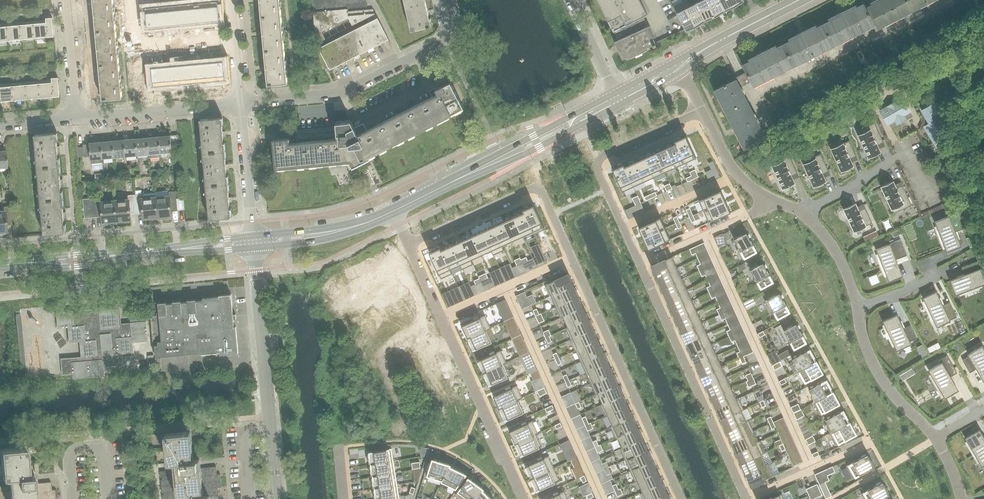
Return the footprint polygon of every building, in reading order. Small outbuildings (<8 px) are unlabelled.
[(102,100),(128,97),(126,83),(123,83),(115,0),(93,0),(102,100)] [(282,15),(280,0),(260,0),(262,17),(282,15)] [(411,31),(431,26),(425,0),(404,0),(411,31)] [(613,32),(614,31),(643,16),(647,14),(640,0),(597,0),(613,32)] [(683,1),(696,27),(697,27),(704,22),(704,21),(705,21),(695,0),(686,0),(683,1)] [(707,0),(695,0),(705,21),(706,20),(707,21),(715,17),(716,17),(707,0)] [(716,17),(724,12),(725,11),(719,0),(707,0),(716,17)] [(731,0),(719,0),(725,11),(726,10),(726,11),(735,7),(731,0)] [(911,11),(906,0),(877,0),(871,3),(872,5),(865,9),(873,25),(876,30),(911,11)] [(911,11),(933,0),(906,0),(911,11)] [(218,1),(207,2),(209,21),(220,20),(218,1)] [(696,27),(683,1),(673,7),(686,31),(687,30),(696,27)] [(207,2),(197,3),(199,22),(209,21),(207,2)] [(197,3),(187,4),(189,23),(199,22),(197,3)] [(187,4),(176,5),(178,24),(189,23),(187,4)] [(834,45),(873,25),(865,9),(863,4),(857,7),(856,5),(829,19),(830,21),(824,24),(834,45)] [(176,5),(166,6),(168,25),(178,24),(176,5)] [(166,6),(156,7),(158,26),(168,25),(166,6)] [(156,7),(145,8),(147,27),(158,26),(156,7)] [(319,11),(313,11),(317,57),(323,69),(329,67),(330,69),(389,39),(378,17),(370,22),(371,24),(322,49),(321,48),(328,44),(321,31),(349,17),(353,25),(375,14),(377,16),(374,8),(349,11),(348,8),(343,9),(337,9),(331,10),(325,10),(319,11)] [(262,17),(265,51),(285,49),(282,15),(262,17)] [(643,16),(614,31),(619,40),(614,42),(622,59),(626,58),(626,60),(656,45),(652,37),(655,36),(650,26),(648,27),(643,16)] [(53,36),(52,17),(46,18),(46,23),(0,27),(0,41),(53,36)] [(783,44),(794,66),(834,45),(824,24),(817,27),(816,25),(789,39),(790,41),(783,44)] [(754,86),(794,66),(783,44),(777,48),(776,46),(749,59),(750,61),(743,65),(754,86)] [(285,49),(265,51),(268,85),(288,83),(285,49)] [(213,62),(203,63),(204,82),(215,81),(213,62)] [(223,62),(213,62),(215,81),(225,80),(223,62)] [(203,63),(192,64),(194,83),(204,82),(203,63)] [(192,64),(182,65),(184,84),(194,83),(192,64)] [(182,65),(172,66),(174,85),(184,84),(182,65)] [(172,66),(162,67),(164,86),(174,85),(172,66)] [(162,67),(151,68),(153,87),(164,86),(162,67)] [(59,96),(57,77),(51,77),(51,82),(0,87),(0,101),(59,96)] [(736,79),(734,80),(715,90),(744,148),(765,137),(736,79)] [(363,160),(464,108),(450,81),(429,92),(432,97),(357,135),(344,109),(333,110),(335,128),(296,131),(297,137),(272,139),(275,169),(356,162),(358,165),(361,164),(364,162),(363,160)] [(887,121),(888,123),(910,111),(908,108),(904,102),(902,99),(881,111),(883,114),(887,121)] [(941,143),(948,139),(938,123),(939,122),(940,122),(940,121),(940,120),(937,116),(938,116),(937,115),(941,113),(942,108),(940,104),(936,103),(932,105),(931,105),(922,110),(930,124),(924,127),(933,143),(939,140),(941,143)] [(203,153),(224,151),(221,118),(199,120),(203,153)] [(283,122),(271,123),(272,133),(284,132),(283,122)] [(807,123),(800,126),(804,133),(810,130),(807,123)] [(869,126),(856,131),(869,158),(880,152),(877,145),(883,142),(876,127),(870,130),(869,126)] [(163,136),(162,131),(158,131),(159,136),(161,158),(173,157),(171,135),(163,136)] [(146,133),(147,137),(148,154),(150,154),(150,159),(161,158),(159,136),(151,137),(150,132),(146,133)] [(136,155),(148,154),(147,137),(140,138),(139,133),(134,134),(135,139),(136,155)] [(123,135),(124,140),(125,156),(136,155),(135,139),(128,139),(127,134),(123,135)] [(34,137),(38,170),(59,168),(56,135),(34,137)] [(112,136),(112,141),(114,157),(125,156),(124,140),(116,141),(115,136),(112,136)] [(686,136),(675,141),(676,143),(685,163),(696,157),(686,136)] [(105,142),(103,137),(100,137),(101,142),(102,158),(114,157),(112,141),(105,142)] [(95,143),(93,138),(88,138),(90,159),(91,159),(91,164),(102,163),(102,158),(101,142),(95,143)] [(841,139),(829,145),(841,171),(853,166),(850,158),(856,156),(849,140),(843,143),(841,139)] [(676,143),(666,148),(675,167),(685,163),(676,143)] [(666,148),(655,152),(664,172),(675,167),(666,148)] [(227,184),(224,151),(203,153),(206,186),(227,184)] [(655,152),(645,157),(654,177),(664,172),(655,152)] [(789,154),(771,162),(783,189),(795,183),(791,176),(797,173),(792,161),(789,154)] [(821,154),(803,162),(814,187),(826,181),(822,174),(829,171),(821,154)] [(645,157),(635,162),(644,181),(654,177),(645,157)] [(635,162),(624,167),(633,186),(644,181),(635,162)] [(623,164),(612,169),(622,191),(633,186),(624,167),(623,164)] [(38,170),(41,203),(62,201),(59,168),(38,170)] [(893,182),(881,187),(894,213),(912,205),(903,185),(896,188),(893,182)] [(209,219),(230,217),(227,184),(206,186),(209,219)] [(721,190),(699,200),(704,210),(726,200),(721,190)] [(168,195),(155,197),(157,218),(171,216),(171,210),(178,210),(176,191),(167,191),(168,195)] [(136,194),(135,194),(136,213),(143,213),(143,219),(157,218),(155,197),(155,192),(142,194),(136,194)] [(127,200),(115,201),(116,221),(130,220),(130,214),(136,213),(135,194),(126,195),(127,200)] [(94,198),(83,199),(85,218),(95,217),(102,216),(103,222),(116,221),(115,201),(115,200),(102,201),(102,197),(94,198)] [(726,200),(704,210),(709,221),(731,211),(726,200)] [(65,234),(62,201),(41,203),(44,236),(65,234)] [(856,204),(844,209),(854,231),(872,223),(865,208),(859,211),(856,204)] [(534,205),(523,209),(524,212),(533,232),(544,227),(534,205)] [(6,231),(6,225),(12,224),(10,206),(2,206),(2,210),(0,210),(0,232),(6,231)] [(524,212),(514,217),(523,236),(533,232),(524,212)] [(947,251),(961,246),(955,232),(963,229),(957,213),(935,221),(947,251)] [(514,217),(503,221),(512,241),(523,236),(514,217)] [(661,217),(638,227),(643,238),(666,228),(661,217)] [(503,221),(493,226),(502,246),(512,241),(503,221)] [(911,224),(905,226),(910,241),(914,240),(910,231),(914,230),(911,224)] [(493,226),(483,231),(492,250),(502,246),(493,226)] [(666,228),(643,238),(648,249),(671,239),(666,228)] [(483,231),(472,235),(481,255),(492,250),(483,231)] [(739,249),(737,250),(742,260),(757,252),(747,233),(734,239),(739,249)] [(472,235),(462,240),(471,260),(481,255),(472,235)] [(902,276),(896,260),(907,256),(901,239),(889,244),(889,243),(888,244),(888,245),(884,247),(883,246),(881,247),(882,247),(876,249),(878,254),(882,264),(885,272),(888,281),(902,276)] [(462,240),(451,245),(460,265),(471,260),(462,240)] [(451,245),(441,249),(450,269),(460,265),(451,245)] [(440,247),(429,252),(439,274),(450,269),(441,249),(440,247)] [(658,275),(658,276),(677,268),(672,257),(653,265),(654,266),(652,267),(656,276),(658,275)] [(951,281),(956,295),(981,285),(983,284),(983,278),(983,275),(981,271),(982,270),(982,269),(981,269),(978,262),(962,268),(965,275),(951,281)] [(773,282),(763,263),(750,270),(761,289),(773,282)] [(348,264),(338,269),(342,280),(353,275),(348,264)] [(682,279),(677,268),(658,276),(660,281),(658,282),(661,288),(663,287),(664,288),(682,279)] [(873,284),(880,281),(877,273),(870,277),(873,284)] [(551,296),(572,287),(570,282),(572,281),(569,276),(567,276),(567,275),(546,285),(551,296)] [(668,299),(687,290),(682,279),(664,288),(664,289),(662,290),(664,293),(666,292),(668,299)] [(551,296),(556,307),(577,297),(576,297),(578,296),(575,287),(573,288),(572,287),(551,296)] [(687,290),(668,299),(669,299),(667,300),(671,309),(673,308),(673,309),(692,301),(687,290)] [(957,317),(950,302),(942,306),(936,292),(923,298),(926,304),(930,312),(930,313),(935,323),(937,327),(942,325),(944,324),(949,322),(949,323),(950,322),(949,321),(957,317)] [(790,312),(780,293),(765,301),(770,311),(773,310),(778,319),(790,312)] [(166,302),(158,303),(159,315),(151,316),(151,315),(150,315),(153,343),(154,343),(153,342),(158,342),(158,345),(155,345),(156,357),(220,351),(220,355),(238,353),(236,327),(234,327),(234,319),(236,319),(236,314),(233,314),(231,294),(219,295),(219,297),(202,299),(202,301),(196,302),(196,299),(187,300),(188,302),(181,303),(181,301),(173,301),(173,304),(166,304),(166,302)] [(450,295),(444,298),(448,308),(454,305),(450,295)] [(533,295),(527,297),(531,305),(536,303),(533,295)] [(561,318),(582,308),(580,304),(582,303),(579,297),(577,298),(577,297),(556,307),(561,318)] [(755,303),(753,298),(744,303),(747,308),(755,303)] [(672,312),(673,315),(675,314),(678,320),(697,312),(692,301),(673,309),(674,311),(672,312)] [(72,311),(56,312),(58,328),(68,327),(69,343),(80,342),(81,357),(61,358),(63,375),(73,374),(73,378),(105,375),(104,366),(119,365),(118,355),(133,353),(132,342),(148,341),(146,317),(131,318),(131,323),(121,324),(120,307),(72,312),(72,311)] [(566,329),(587,319),(586,318),(588,317),(587,314),(584,315),(582,308),(561,318),(563,317),(568,327),(566,328),(566,329)] [(510,309),(500,314),(504,321),(513,317),(510,309)] [(683,331),(702,323),(697,312),(678,320),(680,325),(678,326),(681,331),(683,331)] [(467,338),(491,327),(490,327),(485,316),(485,315),(461,325),(462,326),(467,337),(467,338)] [(895,346),(897,351),(902,348),(905,347),(909,345),(910,346),(911,345),(909,342),(917,338),(911,325),(903,329),(897,315),(883,322),(895,346)] [(18,381),(12,316),(0,317),(0,383),(18,381)] [(571,340),(592,330),(591,330),(593,329),(589,320),(587,321),(587,319),(566,329),(571,340)] [(707,334),(702,323),(683,331),(685,336),(683,337),(686,342),(688,341),(688,342),(707,334)] [(794,350),(807,343),(796,323),(784,330),(781,325),(774,328),(783,344),(789,340),(794,350)] [(496,340),(496,339),(491,328),(491,327),(467,338),(468,338),(473,349),(472,350),(473,350),(496,340)] [(572,342),(576,351),(596,341),(594,337),(597,336),(594,330),(592,331),(592,330),(571,340),(572,342)] [(707,334),(688,342),(688,343),(686,344),(690,352),(692,352),(693,353),(712,345),(707,334)] [(581,362),(601,352),(601,351),(603,350),(601,346),(599,347),(596,341),(576,351),(581,362)] [(928,348),(930,352),(940,347),(938,343),(928,348)] [(405,362),(411,359),(413,364),(423,360),(421,355),(415,357),(410,344),(400,348),(405,362)] [(693,359),(695,358),(698,364),(717,355),(712,345),(693,353),(694,355),(692,356),(693,359)] [(963,361),(970,373),(977,369),(983,381),(983,349),(982,346),(969,353),(968,353),(970,357),(963,361)] [(799,371),(817,361),(810,349),(792,359),(799,371)] [(501,350),(477,361),(478,361),(483,373),(507,362),(506,362),(501,351),(501,350)] [(586,373),(606,363),(606,362),(608,361),(606,357),(604,353),(602,354),(601,352),(581,362),(586,373)] [(717,355),(698,364),(698,365),(696,366),(700,374),(702,373),(703,375),(722,366),(717,355)] [(957,373),(947,356),(940,360),(939,360),(940,363),(929,370),(931,374),(931,375),(944,398),(958,390),(950,377),(957,373)] [(780,361),(772,366),(775,370),(783,366),(780,361)] [(817,361),(799,371),(805,383),(823,373),(817,361)] [(507,362),(483,373),(489,385),(488,385),(489,386),(510,376),(510,375),(504,364),(507,363),(507,362)] [(590,383),(611,374),(611,372),(613,372),(611,368),(609,369),(606,363),(586,373),(590,383)] [(722,366),(703,375),(705,379),(703,380),(703,381),(706,386),(708,385),(708,386),(727,378),(722,366)] [(537,370),(531,373),(534,380),(541,377),(537,370)] [(746,382),(753,378),(751,373),(744,376),(746,382)] [(590,383),(595,394),(616,385),(616,384),(618,383),(616,379),(614,375),(612,376),(611,374),(590,383)] [(460,377),(448,382),(464,420),(476,416),(460,377)] [(713,397),(732,389),(727,378),(708,386),(709,388),(707,388),(708,392),(711,397),(712,396),(713,397)] [(753,378),(746,382),(749,387),(756,384),(753,378)] [(815,401),(833,392),(827,379),(809,389),(815,401)] [(517,385),(493,396),(494,397),(494,396),(499,408),(522,398),(522,397),(517,386),(517,385)] [(600,405),(621,396),(621,395),(623,394),(619,386),(617,387),(616,385),(595,394),(596,395),(598,394),(602,404),(600,405)] [(544,388),(537,391),(540,397),(547,393),(544,388)] [(732,389),(713,397),(715,401),(713,402),(715,408),(717,407),(718,408),(737,399),(736,399),(732,389)] [(815,401),(813,402),(820,415),(840,404),(833,392),(815,401)] [(442,396),(436,398),(444,417),(450,414),(442,396)] [(605,416),(626,407),(624,402),(626,401),(624,396),(622,397),(621,396),(600,405),(605,416)] [(522,398),(499,408),(499,409),(505,420),(504,420),(505,421),(524,412),(523,411),(518,400),(523,398),(522,398)] [(737,399),(718,408),(718,409),(716,409),(718,414),(720,418),(722,417),(723,419),(741,410),(742,411),(744,410),(739,398),(736,399),(737,399)] [(798,404),(791,407),(794,414),(801,410),(801,409),(798,404)] [(605,416),(610,427),(631,418),(630,416),(633,415),(631,412),(629,413),(626,407),(605,416)] [(747,422),(746,421),(742,411),(741,410),(723,419),(723,420),(725,423),(723,424),(723,425),(725,430),(727,429),(728,430),(747,422)] [(801,410),(794,414),(797,420),(802,417),(800,411),(802,410),(801,410)] [(830,433),(850,422),(843,410),(825,420),(828,424),(825,425),(830,433)] [(615,438),(636,429),(634,424),(636,423),(634,418),(631,419),(631,418),(610,427),(615,438)] [(449,421),(453,433),(459,431),(454,419),(449,421)] [(533,420),(509,431),(509,432),(510,432),(515,443),(538,433),(538,432),(533,421),(533,420)] [(728,435),(730,434),(732,440),(753,431),(748,420),(746,421),(747,422),(728,430),(728,431),(726,432),(728,435)] [(850,422),(830,433),(836,445),(857,434),(850,422)] [(637,430),(636,429),(615,438),(615,439),(618,438),(622,448),(620,449),(641,440),(641,439),(643,438),(639,429),(637,430)] [(735,452),(737,451),(738,452),(759,442),(758,442),(753,431),(732,440),(733,442),(735,445),(733,446),(733,447),(735,452)] [(982,467),(983,465),(983,438),(979,431),(965,439),(982,467)] [(220,475),(216,475),(215,467),(200,469),(199,460),(191,460),(188,432),(167,434),(170,463),(174,463),(174,471),(160,472),(162,498),(209,498),(209,497),(218,496),(217,488),(221,487),(220,475)] [(538,433),(515,443),(515,444),(520,455),(520,456),(542,446),(542,445),(541,446),(536,434),(539,433),(538,433)] [(813,436),(805,440),(808,445),(815,441),(813,436)] [(562,450),(571,446),(569,440),(560,444),(562,450)] [(644,446),(641,440),(620,449),(625,460),(646,451),(645,449),(647,448),(646,445),(644,446)] [(761,441),(758,442),(759,442),(738,452),(738,453),(736,454),(738,457),(740,456),(740,457),(743,463),(761,454),(762,455),(766,453),(761,441)] [(24,447),(2,449),(4,478),(8,478),(9,486),(0,487),(0,498),(56,498),(55,490),(51,490),(50,482),(35,484),(35,475),(26,476),(24,447)] [(429,448),(420,447),(421,456),(426,455),(429,448)] [(371,464),(371,465),(391,461),(389,449),(369,452),(370,459),(368,459),(369,464),(371,464)] [(646,451),(625,460),(630,471),(651,461),(653,460),(649,451),(647,452),(646,451)] [(766,464),(762,455),(761,454),(743,463),(743,464),(744,467),(742,468),(743,469),(745,474),(747,473),(748,474),(766,465),(766,464)] [(874,467),(868,454),(848,465),(855,477),(874,467)] [(554,468),(554,467),(554,468),(549,456),(549,455),(525,466),(525,467),(526,467),(531,478),(531,479),(554,468)] [(802,461),(800,457),(791,461),(793,465),(802,461)] [(577,458),(572,460),(575,468),(580,465),(577,458)] [(427,476),(442,481),(450,466),(451,465),(432,459),(427,476)] [(373,476),(373,477),(393,473),(391,461),(371,465),(372,470),(370,471),(371,476),(373,476)] [(630,471),(635,482),(637,481),(656,472),(654,468),(656,467),(653,461),(651,462),(651,461),(630,471)] [(750,478),(753,485),(773,475),(768,464),(766,464),(766,465),(748,474),(748,475),(746,476),(748,479),(750,478)] [(441,482),(456,489),(467,474),(450,466),(442,481),(441,482)] [(825,470),(827,475),(835,472),(832,466),(825,470)] [(554,468),(531,479),(536,490),(536,491),(560,480),(559,480),(554,468),(555,468),(554,468)] [(415,470),(413,470),(415,481),(418,481),(422,469),(421,469),(415,470)] [(637,481),(642,492),(661,483),(660,482),(662,481),(661,478),(659,479),(656,472),(637,481)] [(375,488),(395,485),(393,473),(373,477),(374,482),(372,483),(373,488),(375,488)] [(463,498),(473,498),(483,490),(484,489),(468,477),(456,494),(463,498)] [(890,494),(883,482),(861,494),(864,498),(881,498),(890,494)] [(645,498),(655,498),(666,494),(664,490),(666,489),(665,488),(663,483),(661,484),(661,483),(642,492),(645,498)] [(822,495),(817,484),(812,487),(817,498),(822,495)] [(375,488),(376,494),(374,494),(375,498),(385,498),(397,497),(395,485),(375,488)] [(812,487),(806,489),(811,498),(814,498),(817,498),(812,487)] [(483,490),(473,498),(492,498),(483,490)] [(565,491),(546,498),(568,498),(565,491)]
